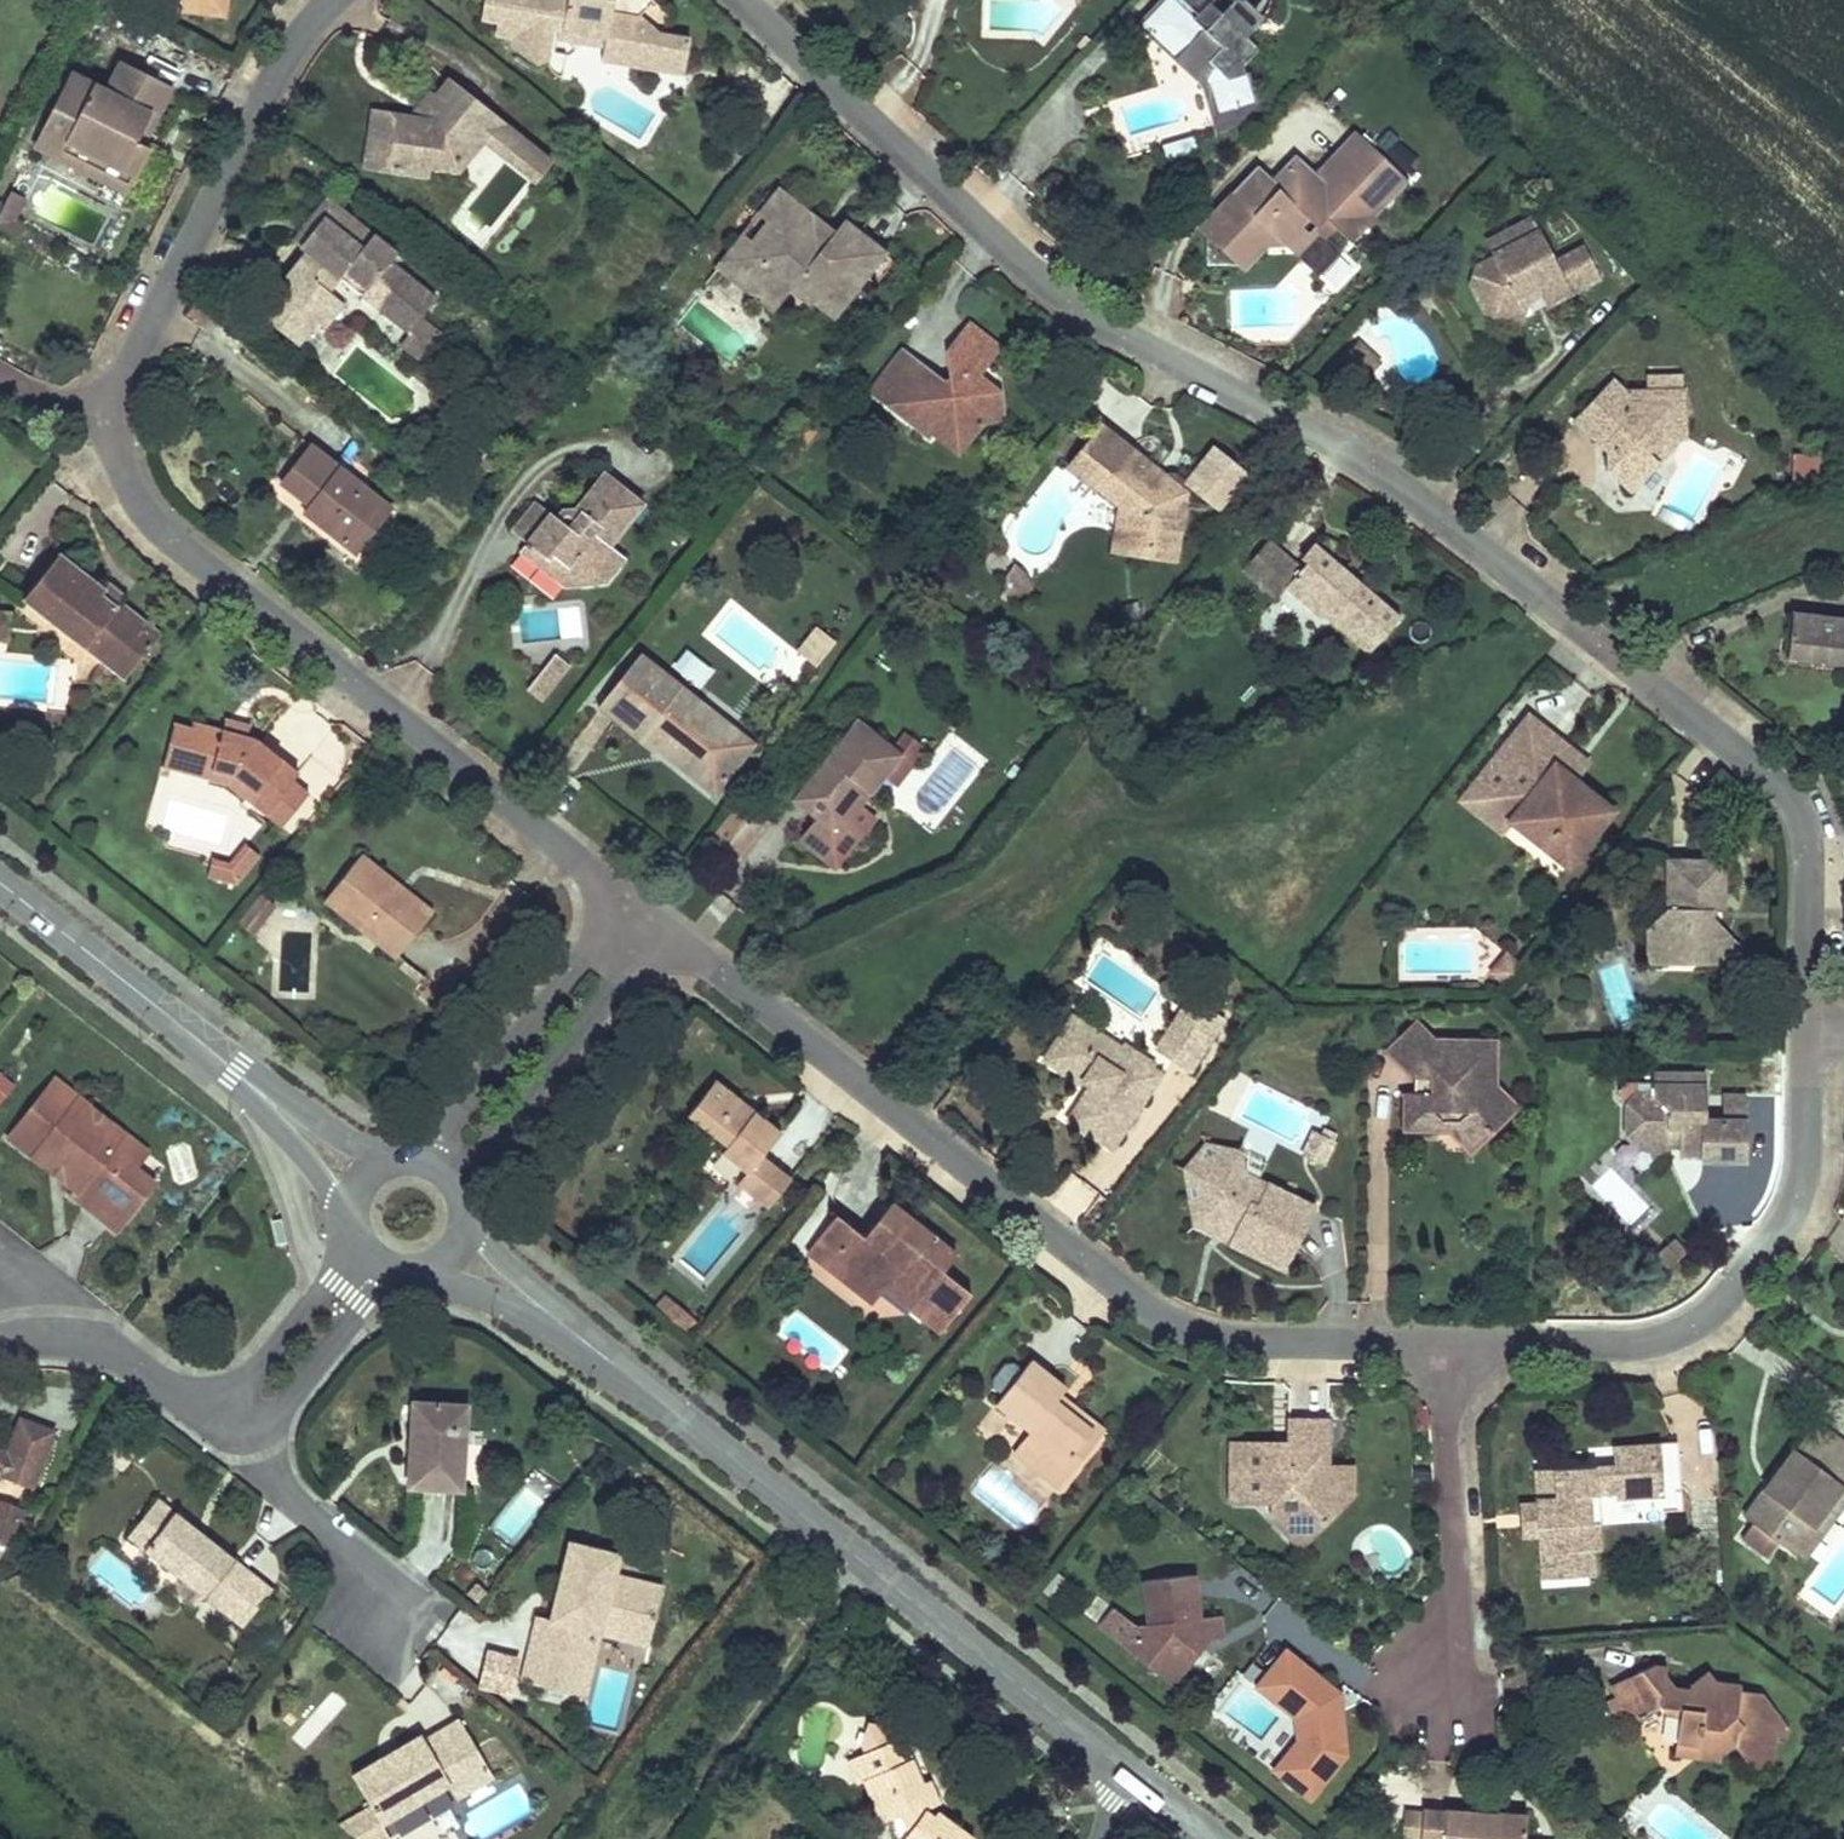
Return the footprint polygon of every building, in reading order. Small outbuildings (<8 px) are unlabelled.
[(169,10),(228,19),(231,0),(171,0),(169,10)] [(482,15),(497,18),(495,32),(513,36),(510,49),(532,67),(546,63),(552,36),(552,28),(608,39),(606,48),(636,54),(659,30),(640,12),(650,0),(485,0),(482,15)] [(1144,20),(1177,52),(1182,46),(1216,78),(1223,106),(1253,98),(1244,60),(1258,44),(1245,32),(1258,17),(1240,0),(1229,0),(1221,9),(1212,0),(1164,0),(1144,20)] [(608,39),(552,28),(552,36),(606,48),(608,39)] [(690,36),(659,30),(636,54),(606,48),(605,57),(684,72),(690,36)] [(1216,78),(1182,46),(1177,52),(1209,83),(1220,127),(1230,124),(1253,98),(1223,106),(1216,78)] [(168,81),(119,57),(104,86),(68,69),(33,140),(56,153),(65,134),(107,157),(99,174),(127,188),(148,142),(140,138),(168,81)] [(491,113),(449,79),(436,93),(421,114),(414,113),(373,106),(365,162),(425,171),(430,144),(435,145),(454,161),(476,132),(491,113)] [(436,93),(431,90),(414,113),(421,114),(436,93)] [(549,160),(491,113),(476,132),(535,180),(549,160)] [(1407,180),(1356,131),(1326,162),(1342,177),(1330,189),(1315,174),(1297,157),(1281,174),(1289,183),(1282,190),(1274,182),(1258,167),(1199,228),(1212,239),(1212,258),(1233,258),(1244,268),(1277,233),(1289,243),(1313,217),(1321,225),(1328,216),(1351,237),(1407,180)] [(107,157),(65,134),(56,153),(99,174),(107,157)] [(1342,177),(1326,162),(1315,174),(1330,189),(1342,177)] [(1289,183),(1281,174),(1274,182),(1282,190),(1289,183)] [(813,214),(779,188),(768,200),(776,207),(753,238),(745,231),(722,260),(745,279),(748,276),(764,288),(767,284),(785,298),(795,285),(834,315),(884,251),(844,219),(833,232),(820,248),(810,239),(813,232),(805,225),(813,214)] [(26,198),(4,192),(0,206),(0,233),(15,237),(26,198)] [(333,201),(326,195),(292,239),(299,244),(333,201)] [(776,207),(768,200),(745,231),(753,238),(776,207)] [(395,251),(333,201),(299,244),(306,249),(258,310),(289,334),(308,311),(314,317),(333,294),(327,288),(337,275),(346,265),(364,280),(357,290),(407,329),(399,341),(426,362),(443,337),(418,316),(433,296),(388,261),(395,251)] [(833,232),(813,214),(805,225),(813,232),(810,239),(820,248),(833,232)] [(1548,309),(1601,280),(1583,247),(1554,262),(1530,219),(1487,242),(1493,255),(1475,264),(1468,287),(1483,315),(1521,328),(1530,304),(1542,298),(1548,309)] [(745,279),(722,260),(718,267),(775,310),(785,298),(767,284),(764,288),(748,276),(745,279)] [(364,280),(346,265),(337,275),(357,290),(364,280)] [(342,301),(333,294),(314,317),(323,324),(342,301)] [(314,317),(308,311),(289,334),(298,341),(314,317)] [(934,380),(933,369),(919,358),(906,375),(891,364),(871,390),(929,437),(932,432),(941,420),(967,440),(981,422),(1003,418),(999,391),(983,392),(980,375),(1001,348),(969,322),(945,353),(947,379),(950,390),(936,391),(934,380)] [(919,358),(904,346),(891,364),(906,375),(919,358)] [(1625,387),(1615,376),(1575,419),(1594,436),(1600,430),(1612,440),(1605,448),(1608,466),(1628,486),(1656,457),(1645,447),(1657,434),(1684,432),(1682,386),(1625,387)] [(947,379),(934,380),(936,391),(950,390),(947,379)] [(967,440),(941,420),(932,432),(957,453),(967,440)] [(1158,469),(1099,421),(1066,464),(1119,507),(1137,522),(1135,544),(1176,549),(1184,498),(1227,509),(1252,478),(1219,453),(1193,486),(1183,478),(1182,478),(1181,477),(1179,477),(1178,477),(1175,477),(1174,478),(1171,480),(1166,487),(1153,478),(1158,469)] [(1612,440),(1600,430),(1594,436),(1605,448),(1612,440)] [(386,505),(309,443),(278,480),(300,498),(306,489),(313,495),(306,504),(300,511),(340,544),(358,521),(368,528),(386,505)] [(1171,480),(1158,469),(1153,478),(1166,487),(1171,480)] [(613,551),(646,506),(607,475),(577,512),(564,512),(557,521),(535,505),(514,532),(530,543),(521,555),(567,589),(609,583),(626,561),(613,551)] [(313,495),(306,489),(300,498),(306,504),(313,495)] [(1137,522),(1119,507),(1114,549),(1176,558),(1176,549),(1135,544),(1137,522)] [(368,528),(358,521),(340,544),(351,552),(368,528)] [(1281,552),(1267,539),(1241,569),(1255,582),(1281,552)] [(1398,616),(1312,542),(1294,562),(1281,552),(1255,582),(1274,599),(1283,588),(1317,618),(1320,614),(1325,608),(1333,615),(1329,621),(1366,653),(1398,616)] [(97,588),(52,552),(18,598),(99,665),(114,646),(133,661),(155,634),(116,602),(120,596),(102,581),(97,588)] [(1317,618),(1283,588),(1274,599),(1308,628),(1317,618)] [(1333,615),(1325,608),(1320,614),(1329,621),(1333,615)] [(1792,612),(1786,656),(1843,662),(1843,616),(1792,612)] [(832,642),(816,629),(807,640),(823,653),(832,642)] [(823,653),(807,640),(797,653),(813,665),(823,653)] [(133,661),(114,646),(99,665),(118,680),(133,661)] [(550,654),(527,695),(545,705),(568,664),(550,654)] [(750,744),(637,655),(596,709),(653,753),(656,750),(661,743),(672,751),(666,758),(711,793),(750,744)] [(1568,747),(1527,716),(1475,785),(1514,815),(1510,820),(1568,865),(1611,809),(1573,780),(1554,765),(1568,747)] [(243,725),(219,718),(217,730),(240,736),(243,725)] [(186,729),(168,724),(160,756),(223,774),(220,784),(262,816),(288,781),(294,774),(249,738),(240,736),(217,730),(187,722),(186,729)] [(921,749),(906,737),(894,753),(856,723),(793,803),(816,821),(800,842),(833,868),(859,835),(837,818),(860,789),(868,795),(882,778),(897,758),(908,766),(921,749)] [(672,751),(661,743),(656,750),(666,758),(672,751)] [(1587,762),(1568,747),(1554,765),(1573,780),(1587,762)] [(223,774),(160,756),(157,767),(220,784),(223,774)] [(892,786),(908,766),(897,758),(882,778),(892,786)] [(303,793),(288,781),(262,816),(276,828),(303,793)] [(1514,815),(1475,785),(1462,801),(1501,832),(1510,820),(1514,815)] [(859,835),(870,821),(856,810),(868,795),(860,789),(837,818),(859,835)] [(762,823),(735,802),(705,840),(732,861),(762,823)] [(253,857),(240,846),(225,865),(231,885),(253,857)] [(429,912),(360,855),(322,904),(393,961),(429,912)] [(225,865),(208,861),(203,878),(231,885),(225,865)] [(1722,863),(1666,863),(1668,911),(1647,934),(1677,966),(1693,969),(1723,936),(1709,922),(1710,914),(1723,914),(1722,863)] [(255,895),(237,927),(256,938),(274,906),(255,895)] [(1677,966),(1647,934),(1646,967),(1677,966)] [(1521,969),(1506,957),(1491,976),(1506,988),(1521,969)] [(1205,1013),(1189,1002),(1155,1055),(1170,1065),(1205,1013)] [(1223,1025),(1205,1013),(1170,1065),(1189,1077),(1223,1025)] [(1161,1079),(1071,1019),(1047,1056),(1087,1082),(1084,1087),(1092,1092),(1071,1126),(1113,1154),(1161,1079)] [(1435,1044),(1415,1025),(1388,1053),(1413,1080),(1430,1082),(1432,1097),(1413,1096),(1404,1096),(1405,1131),(1447,1132),(1492,1132),(1494,1090),(1494,1045),(1435,1044)] [(1087,1082),(1047,1056),(1042,1064),(1083,1089),(1084,1087),(1087,1082)] [(17,1087),(1,1072),(0,1073),(0,1106),(17,1087)] [(57,1075),(11,1133),(36,1153),(41,1146),(66,1167),(62,1173),(79,1187),(74,1193),(119,1229),(150,1188),(118,1165),(126,1155),(132,1160),(144,1145),(125,1129),(117,1138),(73,1103),(81,1094),(57,1075)] [(1702,1078),(1652,1077),(1652,1098),(1635,1098),(1625,1108),(1624,1139),(1635,1150),(1667,1150),(1667,1145),(1667,1139),(1678,1139),(1678,1145),(1678,1158),(1699,1158),(1700,1164),(1741,1164),(1742,1106),(1722,1106),(1722,1124),(1701,1124),(1702,1078)] [(1430,1082),(1413,1080),(1413,1096),(1432,1097),(1430,1082)] [(741,1107),(712,1084),(685,1119),(725,1150),(719,1158),(743,1177),(736,1187),(763,1208),(785,1181),(757,1159),(776,1134),(751,1114),(746,1120),(737,1113),(741,1107)] [(937,1096),(923,1084),(916,1093),(930,1106),(937,1096)] [(1516,1112),(1494,1090),(1492,1132),(1447,1132),(1470,1157),(1516,1112)] [(81,1094),(73,1103),(117,1138),(125,1129),(81,1094)] [(751,1114),(741,1107),(737,1113),(746,1120),(751,1114)] [(1330,1165),(1332,1137),(1314,1135),(1312,1163),(1330,1165)] [(1190,1226),(1284,1273),(1316,1203),(1245,1168),(1239,1148),(1203,1141),(1180,1168),(1190,1226)] [(41,1146),(36,1153),(62,1173),(66,1167),(41,1146)] [(118,1165),(150,1188),(157,1180),(132,1160),(126,1155),(118,1165)] [(1078,1224),(1101,1195),(1068,1170),(1045,1199),(1078,1224)] [(951,1258),(886,1205),(860,1238),(832,1217),(802,1253),(866,1304),(876,1289),(891,1286),(911,1302),(904,1312),(935,1336),(965,1295),(939,1275),(951,1258)] [(911,1302),(891,1286),(876,1289),(904,1312),(911,1302)] [(665,1322),(675,1310),(662,1300),(652,1312),(665,1322)] [(691,1323),(675,1310),(665,1322),(681,1336),(691,1323)] [(1063,1392),(1026,1362),(993,1405),(1025,1433),(1015,1447),(1052,1480),(1066,1461),(1074,1468),(1094,1441),(1052,1407),(1057,1399),(1063,1392)] [(423,1397),(416,1483),(470,1486),(476,1401),(423,1397)] [(1100,1433),(1057,1399),(1052,1407),(1094,1441),(1100,1433)] [(37,1473),(48,1410),(10,1404),(3,1439),(0,1438),(0,1466),(37,1473)] [(1814,1418),(1741,1515),(1804,1562),(1843,1509),(1843,1440),(1814,1418)] [(1323,1423),(1284,1424),(1283,1447),(1284,1464),(1268,1464),(1268,1447),(1226,1447),(1225,1507),(1265,1506),(1266,1523),(1311,1523),(1316,1529),(1349,1498),(1349,1472),(1323,1472),(1323,1423)] [(1052,1480),(1015,1447),(1008,1455),(1054,1493),(1074,1468),(1066,1461),(1052,1480)] [(1283,1447),(1268,1447),(1268,1464),(1284,1464),(1283,1447)] [(1679,1502),(1676,1448),(1636,1450),(1638,1469),(1614,1470),(1533,1475),(1534,1508),(1537,1543),(1539,1585),(1585,1582),(1584,1552),(1591,1551),(1588,1497),(1612,1496),(1612,1505),(1679,1502)] [(1636,1450),(1612,1451),(1614,1470),(1638,1469),(1636,1450)] [(1612,1505),(1612,1496),(1588,1497),(1591,1551),(1599,1551),(1597,1506),(1612,1505)] [(159,1498),(128,1536),(243,1628),(274,1590),(159,1498)] [(14,1546),(23,1506),(0,1501),(0,1543),(14,1546)] [(1534,1508),(1518,1509),(1521,1544),(1537,1543),(1534,1508)] [(1311,1523),(1266,1523),(1295,1551),(1316,1529),(1311,1523)] [(545,1612),(529,1676),(584,1689),(600,1626),(607,1628),(632,1634),(636,1617),(661,1624),(671,1585),(620,1572),(625,1548),(577,1535),(565,1586),(574,1588),(567,1618),(557,1615),(545,1612)] [(1591,1551),(1584,1552),(1585,1582),(1594,1581),(1591,1551)] [(1197,1616),(1192,1573),(1142,1579),(1147,1621),(1134,1627),(1113,1611),(1099,1628),(1126,1648),(1159,1675),(1175,1656),(1184,1664),(1196,1646),(1186,1638),(1192,1631),(1202,1639),(1220,1637),(1217,1615),(1197,1616)] [(565,1586),(557,1615),(567,1618),(574,1588),(565,1586)] [(636,1617),(632,1634),(657,1641),(661,1624),(636,1617)] [(600,1626),(584,1689),(591,1691),(607,1628),(600,1626)] [(1202,1639),(1192,1631),(1186,1638),(1196,1646),(1202,1639)] [(508,1697),(518,1658),(485,1650),(475,1690),(508,1697)] [(1284,1652),(1258,1685),(1294,1715),(1296,1742),(1272,1771),(1308,1800),(1343,1757),(1337,1694),(1284,1652)] [(1184,1664),(1175,1656),(1159,1675),(1170,1682),(1184,1664)] [(1653,1670),(1611,1689),(1626,1725),(1659,1710),(1667,1721),(1674,1722),(1671,1750),(1694,1753),(1693,1760),(1716,1763),(1731,1752),(1745,1768),(1748,1766),(1758,1778),(1764,1772),(1772,1773),(1778,1722),(1764,1702),(1740,1699),(1741,1690),(1716,1687),(1713,1695),(1689,1691),(1690,1697),(1674,1694),(1663,1682),(1663,1672),(1653,1670)] [(389,1754),(362,1770),(392,1821),(458,1780),(466,1793),(500,1773),(467,1716),(433,1737),(429,1730),(399,1747),(406,1758),(396,1764),(389,1754)] [(1674,1722),(1667,1721),(1665,1741),(1671,1750),(1674,1722)] [(905,1739),(891,1744),(901,1766),(914,1760),(905,1739)] [(866,1755),(876,1777),(863,1781),(882,1823),(898,1816),(908,1835),(905,1838),(972,1838),(937,1813),(933,1818),(924,1812),(918,1795),(924,1782),(914,1760),(901,1766),(891,1744),(866,1755)] [(399,1747),(389,1754),(396,1764),(406,1758),(399,1747)] [(1694,1753),(1671,1750),(1671,1766),(1715,1771),(1716,1763),(1693,1760),(1694,1753)] [(866,1755),(850,1761),(858,1783),(863,1781),(876,1777),(866,1755)] [(918,1795),(924,1812),(941,1804),(935,1788),(918,1795)] [(1415,1810),(1415,1816),(1413,1838),(1518,1838),(1519,1818),(1415,1810)] [(1399,1814),(1397,1838),(1413,1838),(1415,1816),(1399,1814)]
